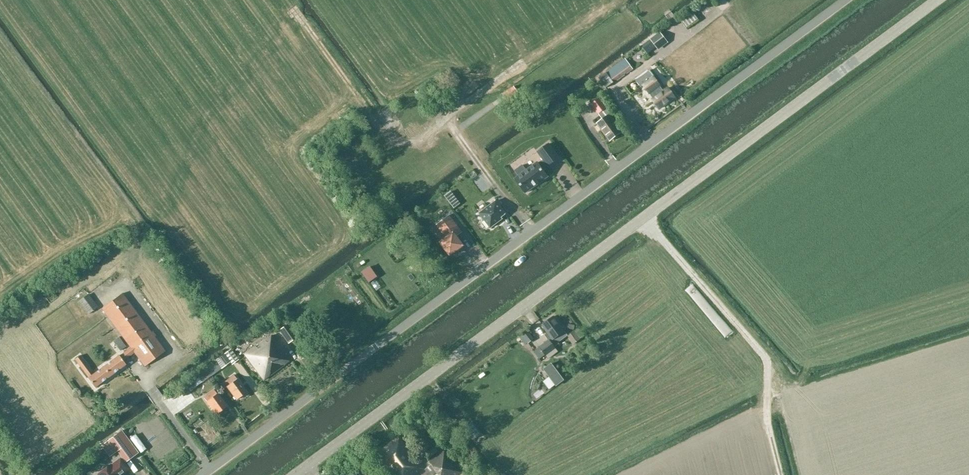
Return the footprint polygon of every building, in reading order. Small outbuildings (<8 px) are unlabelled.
[(692,12),(681,21),(686,28),(698,19),(692,12)] [(658,50),(668,42),(660,32),(650,40),(658,50)] [(606,73),(599,78),(606,88),(633,69),(625,58),(606,73)] [(649,71),(636,80),(640,87),(643,85),(654,99),(653,99),(659,109),(675,97),(668,88),(664,91),(654,77),(649,71)] [(634,96),(628,100),(639,117),(645,113),(634,96)] [(599,99),(591,105),(598,115),(606,109),(599,99)] [(608,116),(596,124),(609,142),(621,133),(608,116)] [(515,179),(525,193),(548,176),(542,169),(547,165),(548,166),(559,158),(549,144),(537,152),(543,160),(538,164),(537,162),(526,171),(522,165),(515,171),(519,176),(515,179)] [(566,167),(563,172),(573,178),(576,173),(566,167)] [(452,191),(445,196),(448,200),(455,195),(452,191)] [(496,200),(479,213),(490,228),(502,218),(501,217),(506,214),(496,200)] [(439,243),(450,257),(464,246),(457,237),(462,232),(449,215),(436,225),(445,238),(439,243)] [(369,267),(362,272),(369,283),(376,278),(369,267)] [(134,353),(144,367),(165,351),(155,336),(156,335),(153,331),(152,332),(123,293),(101,309),(130,347),(119,355),(94,373),(80,355),(75,359),(95,388),(126,365),(123,361),(134,353)] [(88,294),(78,302),(88,315),(98,307),(88,294)] [(549,340),(539,346),(546,355),(548,359),(558,352),(555,348),(559,345),(554,338),(565,330),(554,316),(542,325),(548,333),(545,335),(549,340)] [(217,337),(224,332),(214,319),(208,324),(217,337)] [(286,324),(278,330),(287,343),(296,337),(286,324)] [(529,332),(522,336),(527,343),(534,338),(529,332)] [(573,333),(568,337),(573,343),(578,339),(573,333)] [(264,339),(244,353),(263,380),(289,361),(271,335),(265,339),(264,339)] [(118,337),(113,341),(121,351),(126,347),(118,337)] [(295,342),(290,344),(293,351),(298,349),(295,342)] [(218,363),(222,368),(236,357),(231,350),(225,354),(216,360),(218,363)] [(242,357),(237,360),(242,369),(247,365),(242,357)] [(213,362),(204,368),(210,376),(222,368),(218,363),(215,365),(213,362)] [(552,364),(544,369),(556,386),(563,380),(552,364)] [(202,382),(210,376),(204,368),(196,374),(199,377),(193,381),(179,391),(183,397),(196,387),(196,386),(202,382)] [(229,384),(227,386),(237,400),(247,392),(237,379),(236,380),(233,375),(226,380),(229,384)] [(206,401),(207,401),(216,415),(226,407),(217,393),(214,389),(206,395),(204,397),(206,401)] [(473,421),(465,427),(474,440),(482,434),(473,421)] [(122,432),(103,445),(111,456),(118,451),(127,463),(138,454),(122,432)] [(445,446),(439,451),(433,444),(416,456),(400,434),(375,452),(392,474),(416,474),(417,474),(434,474),(437,473),(439,474),(465,474),(445,446)] [(119,473),(120,474),(121,474),(128,469),(120,459),(98,474),(117,474),(119,473)]
